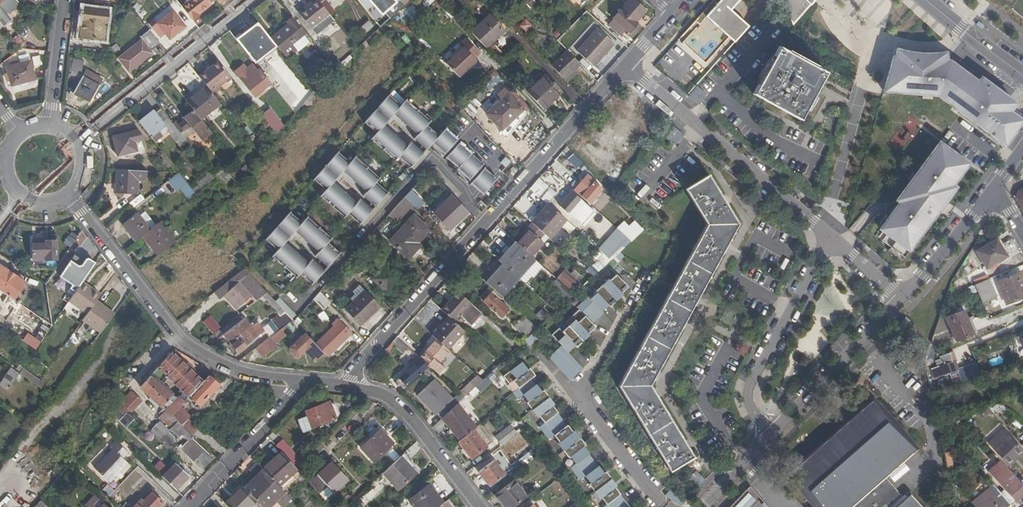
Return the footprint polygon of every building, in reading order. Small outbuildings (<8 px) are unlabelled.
[(23,7),(17,0),(0,0),(0,23),(4,27),(6,30),(11,26),(7,20),(23,7)] [(182,7),(191,19),(197,14),(215,0),(192,0),(188,3),(182,7)] [(329,14),(318,0),(314,0),(298,12),(310,28),(329,14)] [(375,1),(385,12),(388,9),(398,0),(376,0),(375,1)] [(400,0),(398,0),(388,9),(394,16),(405,6),(400,0)] [(527,8),(534,6),(532,0),(524,0),(527,8)] [(633,0),(630,0),(614,19),(629,32),(638,22),(636,21),(645,11),(633,0)] [(677,42),(705,67),(743,24),(731,13),(742,0),(714,0),(677,42)] [(783,7),(793,25),(815,1),(816,0),(776,0),(783,7)] [(84,8),(80,36),(104,39),(107,11),(84,8)] [(173,11),(157,23),(170,39),(185,26),(173,11)] [(490,15),(471,33),(485,49),(505,30),(490,15)] [(288,22),(269,37),(276,46),(284,55),(294,47),(290,42),(304,31),(292,16),(286,20),(288,22)] [(368,20),(359,28),(365,33),(373,26),(368,20)] [(255,63),(276,46),(269,37),(257,22),(236,38),(255,63)] [(613,44),(597,29),(577,52),(593,66),(613,44)] [(151,52),(161,44),(150,30),(142,36),(144,38),(118,59),(129,72),(153,53),(151,52)] [(12,33),(10,35),(17,45),(20,43),(12,33)] [(476,60),(475,58),(480,53),(466,39),(461,44),(464,47),(447,64),(459,77),(476,60)] [(115,54),(120,49),(116,45),(111,49),(115,54)] [(754,94),(801,119),(818,88),(826,73),(779,47),(754,94)] [(908,52),(895,48),(883,91),(936,94),(1005,145),(1022,121),(1010,111),(1016,103),(951,55),(947,52),(934,53),(920,53),(908,52)] [(567,51),(551,66),(563,79),(579,64),(567,51)] [(40,56),(31,56),(32,65),(40,65),(40,56)] [(73,59),(71,72),(81,73),(83,60),(73,59)] [(20,83),(35,79),(31,62),(7,68),(12,85),(20,83)] [(211,93),(231,77),(219,62),(199,77),(203,82),(211,93)] [(254,96),(271,83),(261,70),(259,71),(253,64),(247,69),(243,65),(234,72),(247,87),(247,86),(254,96)] [(91,81),(94,74),(86,70),(73,94),(90,103),(99,86),(91,81)] [(103,79),(94,74),(91,81),(99,86),(103,79)] [(546,74),(526,92),(543,110),(562,92),(546,74)] [(35,79),(20,83),(21,88),(36,84),(35,79)] [(1009,97),(1014,91),(999,80),(995,86),(1009,97)] [(201,119),(220,104),(211,93),(203,82),(183,97),(201,119)] [(530,109),(507,85),(504,88),(524,109),(526,112),(530,109)] [(485,114),(502,131),(524,109),(504,88),(497,95),(501,99),(485,114)] [(399,157),(413,169),(425,156),(411,143),(407,147),(383,126),(394,114),(417,135),(414,139),(427,149),(432,144),(436,148),(435,151),(461,174),(460,176),(482,195),(496,180),(445,127),(439,136),(426,126),(430,122),(406,101),(401,105),(389,95),(364,122),(376,132),(370,139),(395,160),(399,157)] [(270,108),(261,114),(277,134),(284,126),(270,108)] [(183,146),(187,142),(175,127),(161,109),(156,113),(153,109),(139,121),(151,136),(166,124),(183,146)] [(524,109),(502,131),(508,137),(527,113),(526,112),(524,109)] [(202,141),(212,133),(201,119),(200,120),(192,111),(183,119),(184,120),(175,127),(187,142),(195,152),(200,148),(189,135),(186,131),(188,128),(192,133),(194,132),(202,141)] [(146,139),(137,129),(112,136),(117,156),(137,151),(135,142),(146,139)] [(906,194),(880,229),(887,234),(882,241),(904,257),(941,208),(943,209),(953,197),(947,192),(968,164),(939,142),(902,192),(906,194)] [(348,213),(363,226),(375,214),(360,200),(356,204),(333,182),(344,170),(367,192),(364,195),(378,208),(390,196),(375,183),(379,179),(355,157),(350,162),(338,152),(313,180),(324,190),(319,195),(344,218),(348,213)] [(577,168),(582,163),(574,154),(568,160),(577,168)] [(146,180),(147,170),(117,168),(117,175),(138,176),(137,180),(146,180)] [(196,193),(178,172),(168,181),(177,192),(180,189),(189,200),(196,193)] [(210,173),(196,180),(199,187),(213,180),(210,173)] [(138,176),(117,175),(116,193),(137,194),(137,180),(138,176)] [(738,224),(709,175),(686,189),(707,224),(619,386),(671,471),(694,457),(650,384),(738,224)] [(587,176),(574,190),(589,204),(602,189),(587,176)] [(1018,191),(1015,199),(1022,213),(1022,188),(1018,191)] [(437,197),(441,202),(449,193),(445,189),(437,197)] [(597,214),(572,192),(560,206),(573,218),(581,210),(592,220),(597,214)] [(140,195),(129,202),(132,207),(143,200),(140,195)] [(468,214),(450,195),(433,211),(450,230),(468,214)] [(409,215),(416,207),(405,196),(394,209),(404,218),(408,214),(409,215)] [(549,239),(566,220),(548,204),(531,223),(548,238),(549,239)] [(311,285),(324,270),(312,259),(308,262),(286,242),(296,232),(318,251),(314,255),(327,267),(338,254),(325,242),(329,238),(307,218),(302,223),(290,212),(265,239),(278,251),(272,257),(296,278),(300,274),(311,285)] [(123,225),(135,241),(142,236),(150,230),(138,214),(123,225)] [(413,216),(391,240),(408,256),(419,245),(416,242),(428,229),(413,216)] [(142,236),(157,255),(175,242),(159,222),(150,230),(142,236)] [(531,257),(548,238),(531,223),(527,228),(529,230),(516,244),(531,257)] [(638,225),(625,237),(630,241),(643,230),(638,225)] [(609,261),(630,242),(618,229),(597,247),(609,261)] [(57,260),(56,239),(33,240),(33,261),(57,260)] [(996,240),(977,251),(987,269),(1007,258),(996,240)] [(518,278),(535,260),(531,257),(516,244),(516,243),(500,262),(504,265),(518,278)] [(597,250),(590,257),(595,261),(585,271),(592,277),(608,260),(597,250)] [(623,258),(618,253),(613,258),(618,263),(623,258)] [(72,259),(61,277),(73,285),(71,288),(75,291),(80,284),(81,281),(95,262),(89,258),(86,258),(82,265),(79,265),(72,259)] [(402,276),(386,262),(372,279),(388,292),(402,276)] [(502,297),(518,278),(504,265),(487,284),(502,297)] [(216,291),(221,296),(228,291),(234,297),(241,305),(256,290),(245,280),(247,278),(244,275),(248,272),(245,268),(216,291)] [(565,270),(557,280),(572,293),(581,283),(576,279),(579,275),(573,271),(570,274),(565,270)] [(997,283),(1006,304),(1022,297),(1022,280),(1020,273),(997,283)] [(608,278),(602,285),(616,300),(620,296),(619,295),(621,292),(628,286),(616,274),(610,280),(608,278)] [(990,287),(987,279),(974,285),(981,301),(988,298),(984,289),(990,287)] [(99,294),(89,286),(87,289),(80,284),(75,291),(68,301),(86,313),(96,299),(99,294)] [(588,296),(582,301),(598,318),(603,312),(602,311),(608,305),(611,302),(612,304),(616,300),(602,285),(595,291),(597,292),(590,298),(588,296)] [(364,291),(346,308),(361,324),(379,307),(364,291)] [(453,322),(470,303),(457,291),(441,310),(448,317),(453,322)] [(312,299),(323,309),(330,302),(319,292),(312,299)] [(508,309),(490,293),(483,302),(501,318),(508,309)] [(0,294),(0,317),(2,318),(12,303),(0,294)] [(241,305),(234,297),(232,299),(239,306),(241,305)] [(105,310),(107,307),(96,299),(86,313),(82,319),(99,331),(111,315),(105,310)] [(595,326),(592,323),(598,318),(582,301),(577,306),(579,309),(572,316),(575,319),(569,325),(583,341),(587,337),(586,335),(588,333),(595,326)] [(953,314),(964,309),(962,305),(951,310),(953,314)] [(964,309),(953,314),(946,317),(955,340),(973,333),(967,318),(964,309)] [(545,320),(547,312),(538,310),(536,318),(545,320)] [(272,323),(278,331),(293,319),(286,312),(272,323)] [(212,333),(220,327),(209,315),(202,322),(212,333)] [(514,326),(528,338),(533,333),(537,329),(523,316),(514,326)] [(973,333),(976,332),(970,316),(967,318),(973,333)] [(448,350),(464,331),(453,322),(448,317),(432,335),(437,340),(448,350)] [(246,319),(224,335),(237,352),(259,335),(246,319)] [(339,321),(316,344),(325,353),(328,356),(351,333),(339,321)] [(579,344),(583,341),(569,325),(563,331),(559,328),(552,334),(562,345),(568,352),(575,345),(578,343),(579,344)] [(542,334),(537,329),(533,333),(538,339),(542,334)] [(318,360),(325,353),(316,344),(306,333),(290,348),(292,351),(295,356),(299,357),(306,351),(315,360),(318,360)] [(533,333),(528,338),(533,343),(538,339),(533,333)] [(32,336),(28,342),(36,346),(40,340),(32,336)] [(270,337),(257,348),(263,357),(277,346),(270,337)] [(403,353),(408,347),(397,337),(386,349),(389,352),(394,346),(403,353)] [(432,369),(448,350),(437,340),(420,359),(432,369)] [(568,352),(562,345),(549,357),(571,380),(584,368),(568,352)] [(166,411),(170,415),(188,396),(202,381),(172,352),(140,387),(166,411)] [(951,362),(948,354),(940,357),(941,359),(939,360),(938,361),(937,363),(937,365),(937,367),(937,368),(936,369),(938,376),(956,369),(953,361),(951,362)] [(532,379),(536,376),(533,371),(531,373),(529,370),(523,362),(504,377),(510,384),(514,381),(519,388),(532,379)] [(7,390),(19,373),(10,367),(0,381),(0,386),(7,390)] [(495,372),(488,378),(503,395),(510,389),(495,372)] [(489,384),(479,373),(460,390),(471,401),(489,384)] [(219,384),(209,375),(202,381),(188,396),(198,406),(219,384)] [(533,410),(550,397),(547,393),(545,394),(543,391),(537,384),(537,385),(532,379),(519,388),(514,392),(519,398),(524,395),(529,402),(527,403),(533,410)] [(438,414),(442,418),(458,404),(453,399),(452,400),(434,381),(418,395),(437,415),(438,414)] [(133,394),(123,406),(129,412),(130,413),(140,401),(133,394)] [(553,401),(550,397),(533,410),(538,417),(540,416),(545,423),(540,427),(545,433),(563,419),(558,413),(559,412),(554,406),(551,403),(553,401)] [(324,406),(323,404),(306,411),(312,428),(336,419),(339,414),(336,405),(331,403),(324,406)] [(478,427),(458,403),(458,404),(442,418),(449,428),(451,427),(461,440),(474,430),(478,427)] [(905,500),(883,476),(915,448),(875,403),(791,477),(818,506),(897,506),(905,500)] [(986,405),(978,407),(985,416),(991,411),(986,405)] [(129,412),(123,406),(116,414),(122,419),(129,412)] [(170,415),(166,411),(159,418),(171,428),(177,422),(170,415)] [(564,450),(581,438),(578,433),(576,435),(574,432),(568,425),(563,419),(545,433),(550,439),(555,435),(560,442),(558,443),(564,450)] [(160,422),(150,432),(159,440),(168,432),(167,431),(168,430),(160,422)] [(206,467),(214,457),(179,423),(171,431),(176,437),(179,434),(187,442),(181,449),(193,461),(196,458),(206,467)] [(494,437),(501,445),(517,433),(510,425),(494,437)] [(451,427),(449,428),(459,441),(461,440),(451,427)] [(393,443),(380,430),(361,448),(373,461),(393,443)] [(486,446),(474,430),(461,440),(459,441),(458,442),(471,458),(486,446)] [(1004,431),(990,444),(1003,459),(1018,446),(1004,431)] [(173,436),(168,432),(159,440),(168,448),(171,446),(172,447),(175,443),(173,436)] [(516,447),(525,442),(521,436),(513,440),(516,447)] [(584,442),(581,438),(564,450),(569,458),(571,456),(576,463),(571,467),(576,473),(594,460),(589,453),(590,453),(585,446),(582,443),(584,442)] [(281,440),(276,446),(281,452),(296,468),(300,464),(293,456),(295,454),(281,440)] [(95,469),(110,482),(127,463),(122,458),(127,452),(115,442),(110,447),(112,449),(95,469)] [(263,470),(278,486),(296,469),(296,468),(281,452),(263,470)] [(417,474),(401,457),(383,473),(399,490),(417,474)] [(595,491),(612,478),(609,474),(607,475),(605,472),(599,465),(599,466),(594,460),(576,473),(581,479),(586,476),(591,483),(590,484),(595,491)] [(348,480),(331,461),(318,474),(334,492),(348,480)] [(504,475),(492,461),(478,471),(489,486),(504,475)] [(249,470),(253,474),(242,485),(243,485),(257,500),(264,506),(269,506),(284,492),(278,486),(263,470),(257,463),(249,470)] [(1019,478),(1005,463),(999,470),(1011,484),(1019,478)] [(174,464),(162,477),(176,490),(188,476),(174,464)] [(1022,495),(1022,483),(1019,478),(1011,484),(999,470),(993,475),(1008,492),(1015,499),(1016,501),(1022,495)] [(697,489),(706,480),(696,471),(693,475),(690,472),(685,477),(697,489)] [(612,478),(595,491),(600,498),(602,497),(607,504),(603,506),(616,506),(625,500),(620,494),(621,493),(616,486),(613,484),(615,482),(612,478)] [(227,480),(215,491),(223,501),(236,490),(227,480)] [(23,493),(33,501),(43,488),(32,481),(23,493)] [(512,482),(496,495),(505,506),(512,506),(525,498),(512,482)] [(1011,505),(1010,504),(1003,496),(993,484),(971,503),(974,506),(1009,506),(1011,505)] [(225,504),(228,506),(250,506),(257,500),(243,485),(225,504)] [(415,506),(438,506),(443,503),(429,485),(409,500),(415,506)] [(325,487),(318,493),(324,500),(331,494),(325,487)] [(137,506),(156,506),(162,501),(152,491),(137,506)] [(680,506),(684,502),(678,499),(676,497),(673,494),(670,491),(665,496),(670,501),(680,506)] [(757,502),(746,491),(729,506),(753,506),(757,502)] [(1008,492),(1003,496),(1010,504),(1015,499),(1008,492)] [(897,506),(920,506),(909,496),(905,500),(897,506)]
